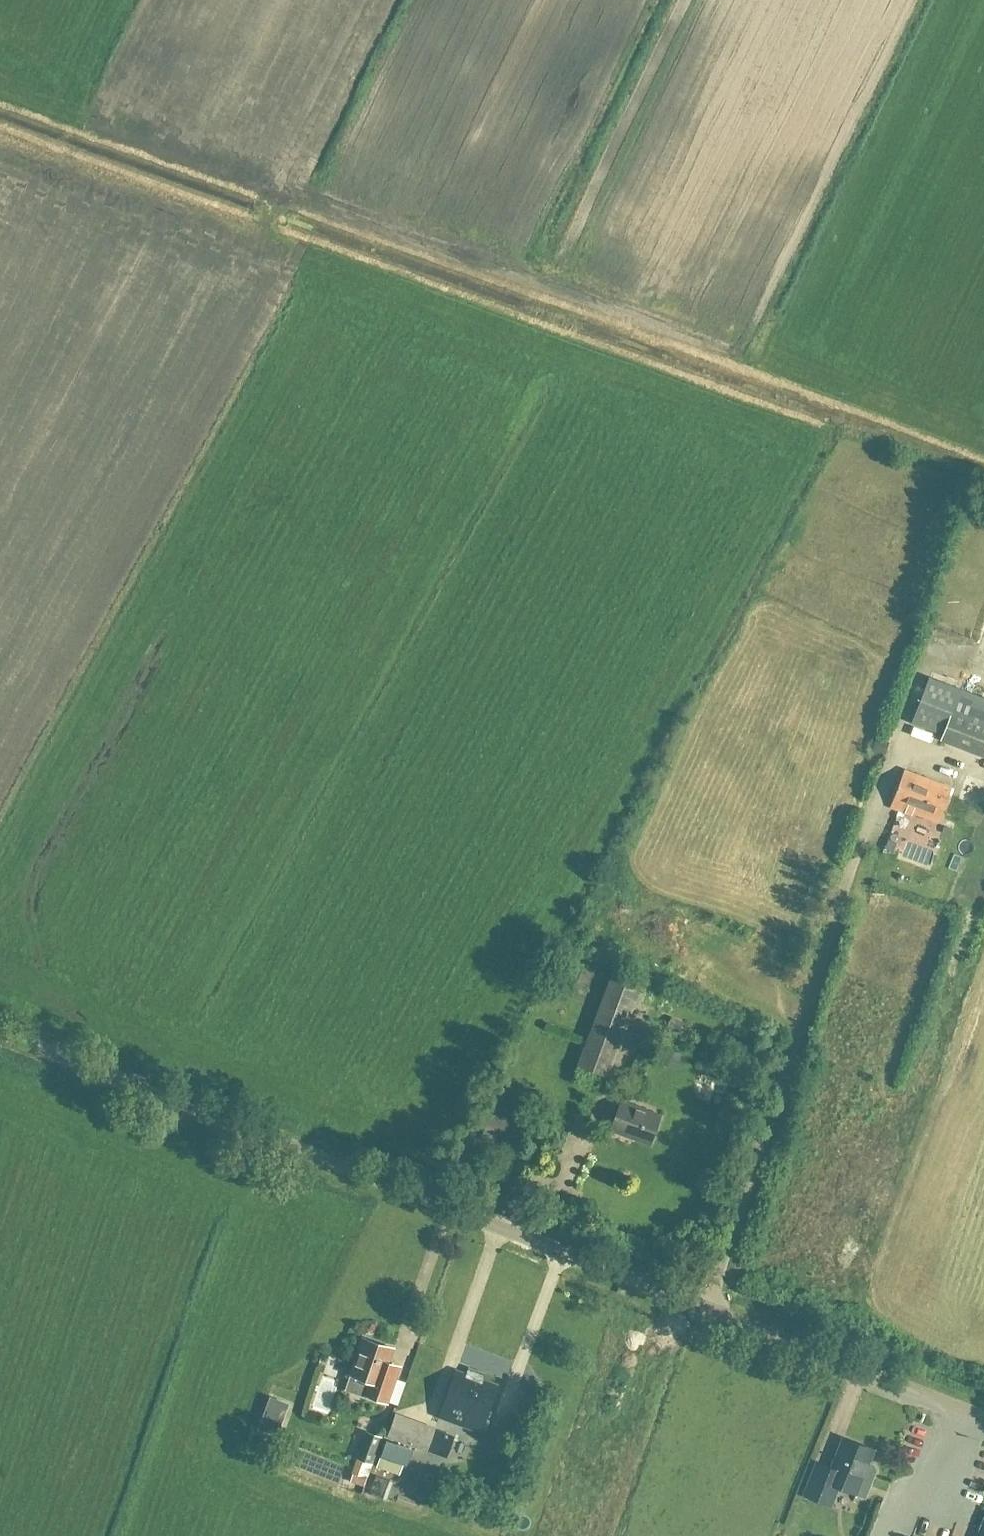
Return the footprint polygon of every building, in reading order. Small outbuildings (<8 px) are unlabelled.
[(913,722),(983,750),(983,698),(930,677),(913,722)] [(952,787),(905,770),(891,806),(912,814),(913,811),(939,821),(952,787)] [(643,981),(613,970),(578,1065),(609,1075),(643,981)] [(609,1127),(649,1142),(659,1114),(620,1099),(609,1127)] [(401,1359),(389,1355),(393,1343),(365,1334),(353,1369),(373,1376),(368,1390),(388,1397),(397,1372),(401,1359)] [(438,1411),(477,1428),(497,1382),(478,1374),(480,1370),(468,1365),(466,1370),(457,1366),(438,1411)] [(336,1406),(336,1373),(320,1373),(319,1405),(336,1406)] [(429,1448),(438,1426),(399,1412),(390,1434),(429,1448)] [(383,1436),(366,1430),(357,1457),(360,1459),(355,1473),(354,1472),(351,1480),(365,1485),(369,1476),(366,1475),(371,1463),(373,1464),(383,1436)] [(830,1502),(838,1483),(865,1494),(875,1467),(873,1461),(868,1459),(873,1447),(843,1435),(835,1455),(838,1456),(835,1463),(832,1462),(832,1464),(826,1478),(811,1472),(803,1491),(819,1498),(830,1502)] [(498,1498),(426,1478),(432,1458),(405,1451),(395,1486),(411,1491),(410,1493),(501,1519),(505,1508),(496,1505),(498,1498)]
